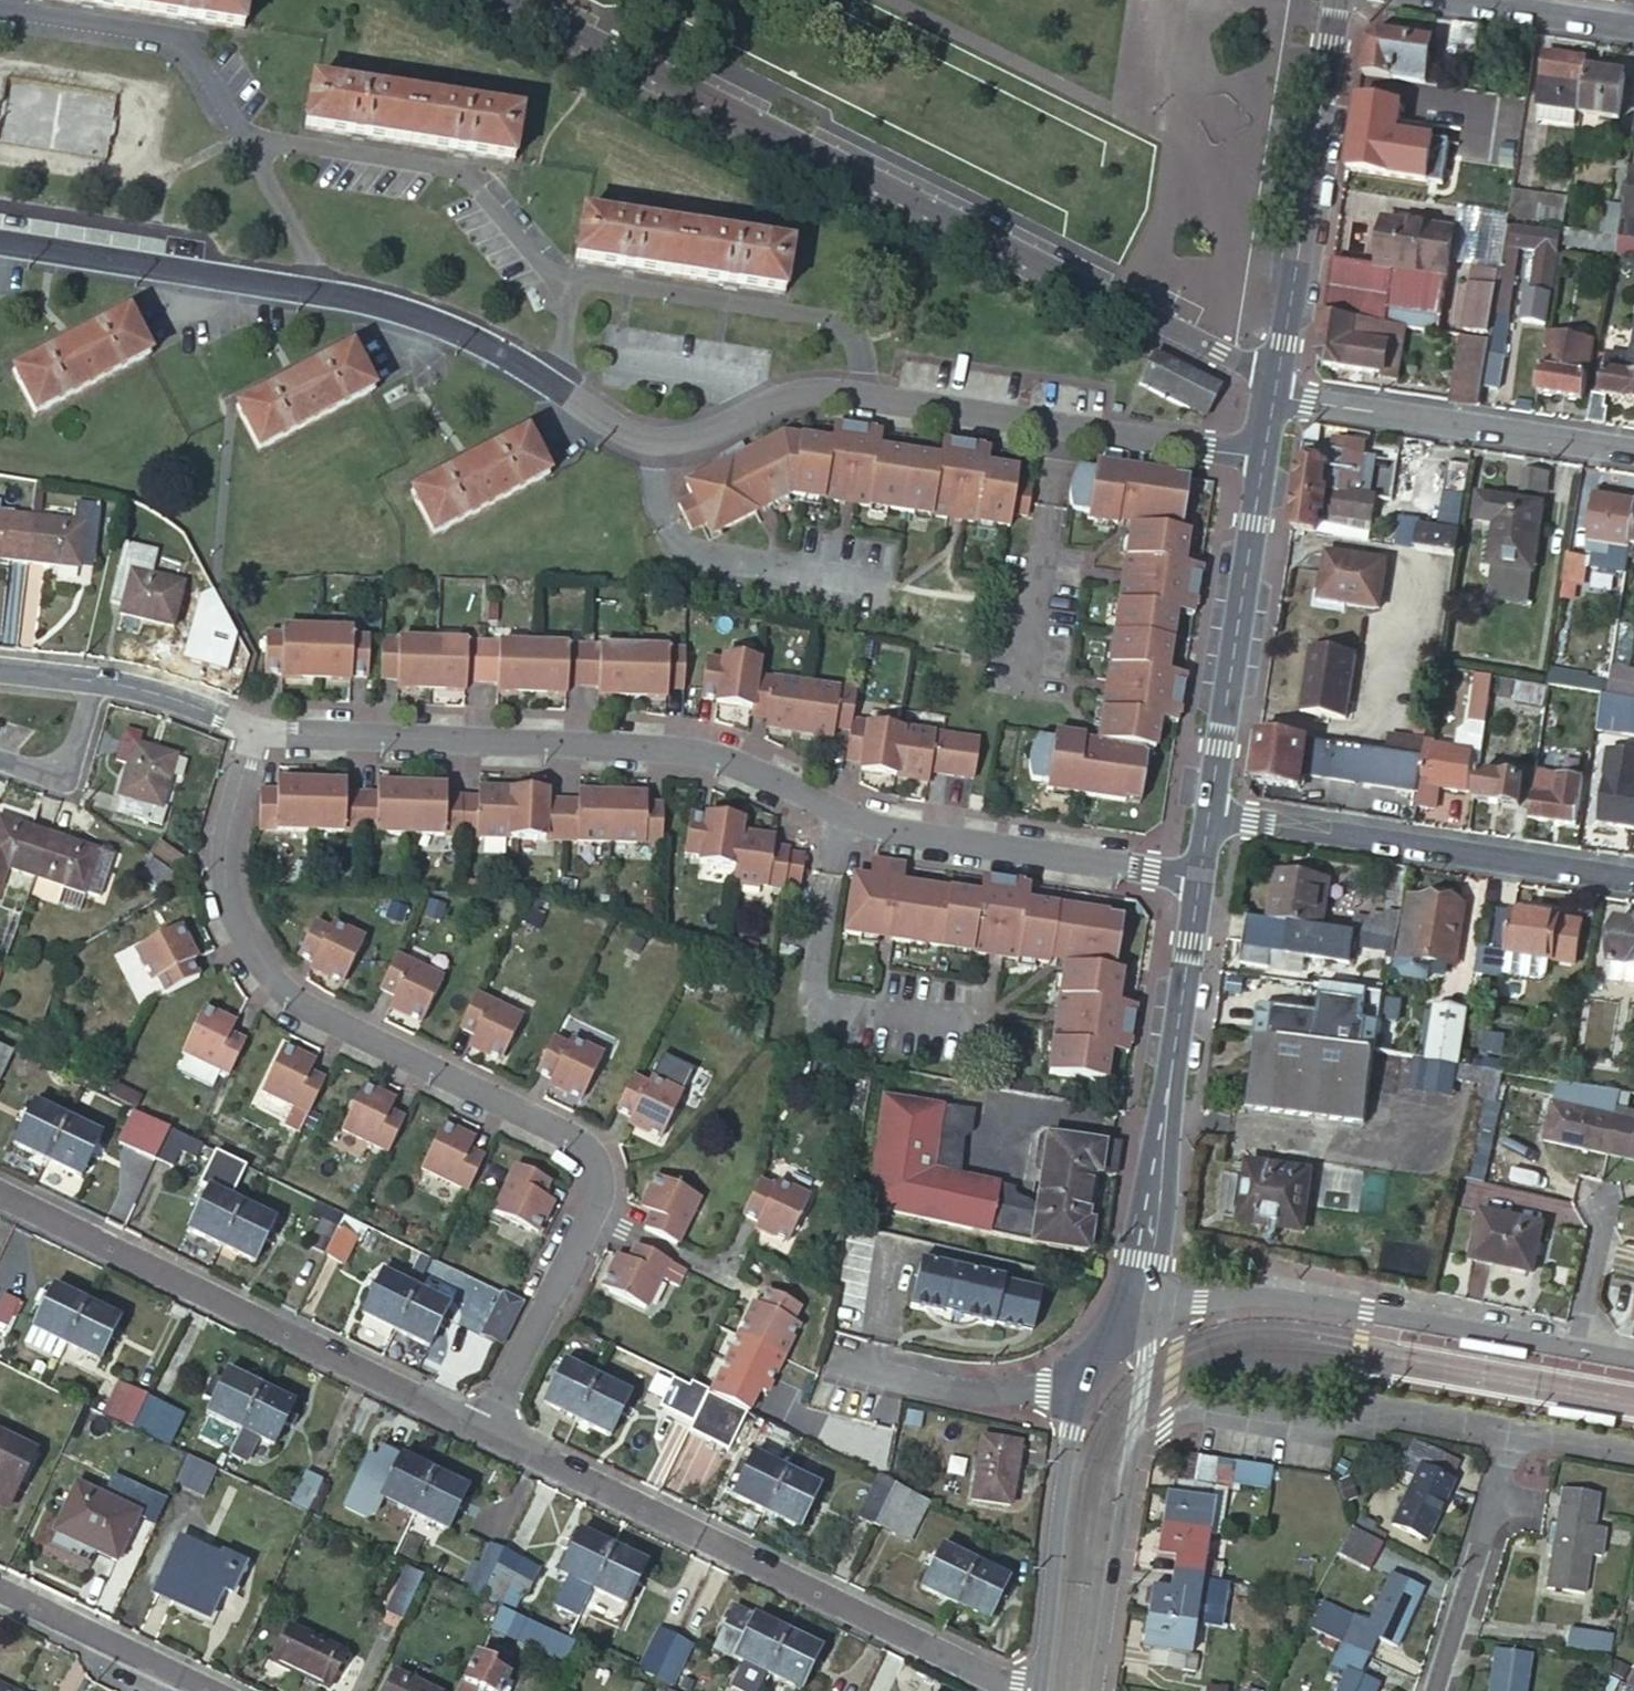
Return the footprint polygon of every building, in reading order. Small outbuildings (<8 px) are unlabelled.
[(246,0),(61,0),(241,30),(242,22),(246,0)] [(1478,25),(1451,21),(1447,55),(1474,58),(1478,25)] [(1364,44),(1359,73),(1422,83),(1430,32),(1381,25),(1366,29),(1364,44)] [(1542,51),(1535,102),(1575,109),(1583,57),(1542,51)] [(1585,69),(1578,110),(1615,116),(1622,74),(1585,69)] [(515,157),(521,117),(318,84),(314,83),(308,128),(515,161),(515,157)] [(1535,102),(1532,119),(1573,125),(1575,109),(1535,102)] [(1415,120),(1408,173),(1456,179),(1464,127),(1415,120)] [(1483,169),(1512,173),(1514,157),(1486,153),(1483,169)] [(1623,216),(1633,218),(1633,176),(1628,175),(1623,216)] [(1472,185),(1468,205),(1506,210),(1509,192),(1509,191),(1472,185)] [(1506,210),(1505,216),(1531,220),(1535,195),(1509,192),(1506,210)] [(1565,199),(1535,195),(1531,220),(1561,224),(1565,199)] [(1615,232),(1620,201),(1601,198),(1596,229),(1615,232)] [(789,267),(792,249),(588,217),(585,216),(578,260),(785,294),(789,267)] [(1331,259),(1322,313),(1351,317),(1366,319),(1379,321),(1385,322),(1402,324),(1432,329),(1441,275),(1448,229),(1415,224),(1404,222),(1384,219),(1377,265),(1331,259)] [(1554,230),(1504,222),(1490,310),(1503,312),(1513,247),(1532,250),(1530,265),(1528,279),(1526,291),(1544,294),(1554,230)] [(1633,235),(1633,224),(1627,223),(1625,234),(1633,235)] [(1596,229),(1561,224),(1558,241),(1612,249),(1615,232),(1596,229)] [(1612,249),(1612,251),(1633,254),(1633,235),(1625,234),(1615,232),(1612,249)] [(1528,279),(1530,265),(1524,264),(1522,278),(1528,279)] [(1469,266),(1459,327),(1483,331),(1492,270),(1469,266)] [(1521,323),(1548,329),(1555,298),(1527,293),(1521,323)] [(36,413),(151,355),(130,313),(15,373),(36,413)] [(1351,317),(1322,313),(1318,337),(1316,352),(1322,365),(1378,374),(1380,355),(1397,358),(1402,324),(1385,322),(1379,321),(1366,319),(1351,317)] [(1544,330),(1534,391),(1579,398),(1589,337),(1544,330)] [(1485,337),(1458,333),(1450,381),(1448,400),(1474,404),(1477,386),(1477,384),(1485,337)] [(1604,423),(1606,406),(1600,406),(1603,392),(1624,396),(1624,398),(1633,399),(1633,336),(1632,347),(1598,341),(1596,351),(1585,420),(1604,423)] [(1485,337),(1477,384),(1499,387),(1503,356),(1491,354),(1493,337),(1485,337)] [(259,450),(374,390),(353,350),(238,410),(259,450)] [(1378,374),(1394,377),(1397,358),(1380,355),(1378,374)] [(1207,418),(1221,389),(1157,356),(1156,359),(1143,386),(1207,418)] [(835,446),(803,441),(795,496),(842,504),(847,472),(862,474),(857,506),(952,520),(957,488),(970,490),(966,522),(1003,528),(1014,530),(1016,517),(1021,486),(1023,474),(992,469),(984,468),(987,451),(948,446),(945,462),(914,458),(884,453),(875,452),(878,435),(839,430),(835,446)] [(435,534),(549,475),(527,434),(413,494),(435,534)] [(878,435),(875,452),(884,453),(887,437),(878,435)] [(772,508),(795,496),(803,441),(787,439),(744,459),(727,468),(724,461),(723,461),(717,463),(710,465),(709,466),(713,475),(690,487),(695,497),(709,523),(712,530),(722,533),(759,514),(745,485),(758,479),(772,508)] [(1334,441),(1333,451),(1345,453),(1361,456),(1363,446),(1334,441)] [(1299,459),(1289,527),(1315,531),(1318,516),(1368,524),(1372,499),(1338,493),(1340,482),(1356,485),(1361,456),(1345,453),(1333,451),(1301,446),(1299,459)] [(987,451),(984,468),(992,469),(995,452),(987,451)] [(1449,491),(1464,493),(1469,463),(1447,460),(1443,490),(1449,491)] [(1546,472),(1522,468),(1519,487),(1543,491),(1546,472)] [(1120,636),(1182,645),(1187,615),(1181,615),(1183,606),(1203,608),(1209,570),(1189,566),(1193,536),(1185,534),(1186,529),(1188,530),(1193,497),(1180,495),(1182,481),(1102,469),(1101,474),(1085,472),(1082,477),(1080,483),(1078,486),(1078,490),(1077,493),(1077,496),(1077,500),(1077,503),(1077,506),(1078,509),(1078,512),(1094,515),(1093,522),(1123,527),(1128,495),(1143,497),(1137,529),(1130,574),(1163,579),(1160,593),(1128,589),(1120,636)] [(847,472),(842,504),(857,506),(862,474),(847,472)] [(758,479),(745,485),(759,514),(772,508),(758,479)] [(1182,481),(1180,495),(1193,497),(1196,482),(1182,481)] [(1036,488),(1021,486),(1016,517),(1032,519),(1036,488)] [(970,490),(957,488),(952,520),(966,522),(970,490)] [(1443,490),(1436,526),(1458,529),(1461,511),(1446,509),(1449,491),(1443,490)] [(1461,511),(1464,493),(1449,491),(1446,509),(1461,511)] [(1496,523),(1489,566),(1531,572),(1543,502),(1478,492),(1474,515),(1494,517),(1493,522),(1496,523)] [(1633,540),(1633,499),(1596,493),(1586,551),(1608,555),(1610,544),(1633,547),(1633,542),(1633,540)] [(1128,495),(1123,527),(1137,529),(1143,497),(1128,495)] [(695,497),(681,504),(694,530),(709,523),(695,497)] [(26,560),(30,518),(14,516),(14,510),(0,509),(0,558),(26,560)] [(30,518),(26,560),(78,566),(79,561),(91,562),(95,525),(62,521),(30,518)] [(1395,521),(1391,545),(1410,548),(1411,540),(1417,541),(1420,524),(1395,521)] [(1410,548),(1454,554),(1458,529),(1436,526),(1420,524),(1417,541),(1411,540),(1410,548)] [(151,576),(156,554),(124,547),(110,604),(123,608),(122,613),(173,626),(183,585),(151,576)] [(1583,552),(1567,549),(1562,578),(1579,581),(1583,552)] [(1325,553),(1317,601),(1378,610),(1385,562),(1325,553)] [(1531,572),(1489,566),(1484,596),(1526,603),(1531,572)] [(1130,574),(1128,589),(1160,593),(1163,579),(1130,574)] [(1202,617),(1203,608),(1183,606),(1181,615),(1187,615),(1202,617)] [(314,679),(317,628),(282,626),(282,633),(265,632),(263,670),(279,671),(279,678),(314,679)] [(352,630),(317,628),(314,679),(349,681),(350,674),(366,675),(369,638),(352,637),(352,630)] [(1182,645),(1120,636),(1113,681),(1144,686),(1142,701),(1110,696),(1102,744),(1099,773),(1084,771),(1088,742),(1089,738),(1060,734),(1059,740),(1043,738),(1041,741),(1039,744),(1038,747),(1037,750),(1036,753),(1035,756),(1034,759),(1034,762),(1034,765),(1034,768),(1034,771),(1035,775),(1036,778),(1037,781),(1037,782),(1053,784),(1051,791),(1131,804),(1133,787),(1146,789),(1152,757),(1148,757),(1149,751),(1164,754),(1169,723),(1164,722),(1165,714),(1186,717),(1192,678),(1177,675),(1182,645)] [(432,690),(434,641),(383,639),(381,676),(398,677),(397,689),(432,690)] [(485,642),(434,641),(432,690),(466,691),(467,680),(484,680),(485,642)] [(536,644),(485,642),(484,680),(501,681),(501,692),(535,693),(536,644)] [(536,644),(535,693),(566,694),(567,683),(583,683),(585,646),(536,644)] [(1312,644),(1300,711),(1344,717),(1356,652),(1312,644)] [(585,646),(583,683),(600,684),(599,696),(634,697),(636,648),(585,646)] [(688,650),(636,648),(634,697),(669,699),(669,687),(686,688),(688,650)] [(707,663),(703,699),(719,701),(718,707),(753,711),(757,679),(760,663),(725,658),(724,666),(707,663)] [(1610,693),(1633,696),(1633,669),(1614,666),(1610,693)] [(1493,676),(1475,674),(1472,694),(1489,697),(1493,676)] [(808,686),(757,679),(753,711),(752,717),(769,719),(768,730),(802,735),(808,686)] [(1113,681),(1110,696),(1142,701),(1144,686),(1113,681)] [(808,686),(802,735),(837,739),(838,727),(855,730),(856,720),(859,693),(808,686)] [(1597,725),(1630,729),(1633,701),(1633,696),(1610,693),(1602,692),(1597,725)] [(1547,708),(1542,707),(1538,728),(1551,730),(1554,715),(1546,714),(1547,708)] [(1186,717),(1165,714),(1164,722),(1169,723),(1185,725),(1186,717)] [(899,776),(906,728),(856,720),(855,730),(850,759),(866,761),(865,771),(899,776)] [(163,806),(177,756),(140,746),(143,732),(126,728),(117,760),(130,764),(120,794),(124,795),(119,813),(163,824),(167,807),(163,806)] [(906,728),(899,776),(933,782),(934,773),(950,776),(953,758),(957,736),(906,728)] [(1386,750),(1414,754),(1421,755),(1424,738),(1424,735),(1389,730),(1385,750),(1386,750)] [(1254,756),(1250,780),(1300,788),(1302,776),(1415,792),(1417,779),(1418,775),(1418,772),(1421,755),(1414,754),(1386,750),(1385,750),(1258,732),(1254,756)] [(957,736),(953,758),(981,762),(985,740),(957,736)] [(1418,772),(1418,775),(1417,779),(1415,792),(1412,812),(1433,815),(1438,787),(1473,793),(1476,773),(1468,772),(1471,749),(1433,742),(1433,740),(1424,738),(1421,755),(1418,772)] [(1088,742),(1084,771),(1099,773),(1102,744),(1088,742)] [(953,758),(950,776),(977,780),(981,762),(953,758)] [(1555,774),(1532,769),(1524,815),(1571,823),(1580,773),(1556,769),(1555,774)] [(1477,771),(1476,773),(1473,793),(1472,796),(1513,802),(1516,777),(1477,771)] [(1603,776),(1596,821),(1633,827),(1633,780),(1603,776)] [(307,831),(308,784),(274,783),(274,794),(257,794),(257,804),(256,828),(256,830),(307,831)] [(342,785),(308,784),(307,831),(357,833),(358,797),(342,796),(342,785)] [(375,797),(358,797),(357,833),(408,834),(410,787),(375,786),(375,797)] [(444,788),(410,787),(408,834),(458,836),(460,800),(443,799),(444,788)] [(1133,787),(1131,804),(1144,806),(1146,789),(1133,787)] [(476,801),(460,800),(458,836),(509,838),(511,790),(477,789),(476,801)] [(545,791),(511,790),(509,838),(560,839),(561,803),(544,803),(545,791)] [(577,804),(561,803),(560,839),(610,841),(612,793),(578,792),(577,804)] [(646,794),(612,793),(610,841),(661,842),(662,807),(646,806),(646,794)] [(698,862),(733,865),(735,833),(737,818),(702,815),(701,821),(685,819),(682,855),(698,857),(698,862)] [(49,834),(0,819),(0,866),(33,876),(49,834)] [(732,869),(731,880),(783,885),(784,881),(785,853),(786,849),(769,847),(770,837),(735,833),(733,865),(732,869)] [(98,897),(111,854),(49,834),(33,876),(62,885),(57,905),(78,912),(85,892),(98,897)] [(162,844),(154,856),(180,872),(187,861),(162,844)] [(785,853),(784,881),(800,882),(802,854),(785,853)] [(178,874),(153,857),(143,872),(169,889),(178,874)] [(856,876),(848,931),(882,937),(887,905),(902,907),(897,939),(994,954),(999,922),(1014,924),(1009,957),(1055,964),(1060,932),(1076,934),(1070,966),(1063,1011),(1095,1016),(1093,1031),(1061,1026),(1054,1072),(1108,1080),(1112,1051),(1113,1043),(1131,1046),(1137,1006),(1119,1004),(1124,972),(1116,970),(1117,965),(1121,966),(1125,935),(1113,933),(1115,916),(1065,908),(1034,904),(1037,887),(989,879),(986,896),(955,891),(908,884),(911,868),(877,862),(874,879),(856,876)] [(1277,866),(1268,916),(1322,925),(1330,875),(1277,866)] [(1465,903),(1408,895),(1399,954),(1455,963),(1465,903)] [(887,905),(882,937),(897,939),(902,907),(887,905)] [(1489,947),(1512,951),(1549,958),(1554,959),(1561,917),(1496,906),(1489,947)] [(1357,913),(1355,930),(1397,937),(1401,910),(1385,907),(1384,911),(1374,909),(1373,916),(1357,913)] [(1322,925),(1268,916),(1248,913),(1240,964),(1287,971),(1290,953),(1350,963),(1353,943),(1388,949),(1387,955),(1394,956),(1397,937),(1355,930),(1322,925)] [(1115,916),(1113,933),(1125,935),(1128,918),(1115,916)] [(315,921),(300,954),(315,961),(312,967),(344,981),(365,933),(333,919),(330,927),(315,921)] [(1618,919),(1611,963),(1633,966),(1633,921),(1618,919)] [(1009,957),(1014,924),(999,922),(994,954),(1009,957)] [(158,976),(166,991),(198,974),(190,960),(196,957),(180,926),(135,949),(151,980),(158,976)] [(1060,932),(1055,964),(1070,966),(1076,934),(1060,932)] [(1479,946),(1475,971),(1508,977),(1508,972),(1512,951),(1489,947),(1479,946)] [(396,949),(381,981),(396,988),(391,1000),(422,1014),(442,970),(396,949)] [(1512,951),(1508,972),(1540,978),(1546,973),(1549,958),(1512,951)] [(1633,979),(1633,966),(1611,963),(1610,976),(1633,979)] [(474,988),(460,1021),(474,1027),(469,1039),(500,1053),(520,1009),(474,988)] [(1388,996),(1353,991),(1349,1019),(1349,1021),(1384,1027),(1388,1000),(1388,996)] [(205,1006),(182,1049),(227,1072),(244,1040),(229,1033),(235,1021),(205,1006)] [(1349,1019),(1310,1013),(1263,1006),(1258,1035),(1375,1052),(1380,1053),(1384,1027),(1349,1021),(1349,1019)] [(1440,1062),(1461,1065),(1469,1013),(1436,1008),(1428,1060),(1440,1062)] [(1063,1011),(1061,1026),(1093,1031),(1095,1016),(1063,1011)] [(1255,1049),(1245,1106),(1321,1118),(1364,1124),(1370,1086),(1375,1052),(1258,1035),(1257,1035),(1255,1049)] [(547,1038),(533,1071),(548,1077),(546,1084),(578,1097),(598,1050),(566,1037),(562,1044),(547,1038)] [(1131,1046),(1113,1043),(1112,1051),(1130,1054),(1131,1046)] [(313,1061),(283,1045),(261,1088),(305,1111),(322,1079),(307,1072),(313,1061)] [(11,1052),(0,1047),(0,1074),(11,1052)] [(1428,1060),(1417,1059),(1413,1089),(1435,1092),(1456,1095),(1458,1081),(1461,1065),(1440,1062),(1428,1060)] [(179,1072),(213,1087),(218,1075),(184,1060),(179,1072)] [(1469,1066),(1461,1065),(1458,1081),(1467,1082),(1484,1085),(1488,1069),(1482,1068),(1469,1066)] [(83,1084),(101,1093),(109,1077),(90,1068),(83,1084)] [(1488,1069),(1484,1085),(1480,1099),(1498,1102),(1506,1072),(1488,1069)] [(626,1072),(612,1105),(627,1111),(625,1117),(657,1131),(677,1084),(645,1071),(642,1078),(626,1072)] [(107,1095),(126,1105),(132,1092),(113,1083),(107,1095)] [(361,1084),(339,1127),(384,1150),(400,1118),(386,1111),(392,1099),(361,1084)] [(126,1105),(132,1107),(138,1095),(132,1092),(126,1105)] [(1007,1199),(1009,1186),(957,1176),(959,1165),(965,1131),(969,1128),(972,1108),(898,1096),(885,1094),(871,1204),(887,1207),(1030,1240),(1089,1251),(1094,1223),(1084,1221),(1093,1171),(1117,1174),(1119,1159),(1122,1141),(1079,1135),(1078,1142),(1048,1137),(1042,1176),(1037,1203),(1036,1211),(1030,1210),(1031,1203),(1007,1199)] [(1544,1141),(1606,1154),(1615,1115),(1553,1101),(1544,1141)] [(43,1159),(63,1121),(28,1104),(8,1142),(43,1159)] [(149,1120),(128,1109),(113,1141),(133,1150),(149,1120)] [(1633,1160),(1633,1120),(1615,1115),(1606,1154),(1633,1160)] [(149,1120),(133,1150),(151,1159),(152,1157),(166,1128),(149,1120)] [(78,1177),(96,1137),(63,1121),(43,1159),(78,1177)] [(470,1138),(440,1122),(418,1166),(462,1189),(479,1157),(465,1150),(470,1138)] [(198,1144),(166,1128),(152,1157),(169,1165),(176,1151),(191,1158),(198,1144)] [(1237,1220),(1301,1231),(1312,1171),(1285,1166),(1276,1164),(1248,1159),(1238,1214),(1237,1220)] [(492,1210),(535,1233),(551,1202),(540,1196),(547,1182),(515,1165),(492,1210)] [(759,1170),(742,1202),(757,1209),(754,1215),(785,1231),(809,1186),(777,1170),(774,1177),(759,1170)] [(648,1209),(641,1223),(674,1239),(695,1193),(652,1172),(637,1203),(648,1209)] [(217,1244),(237,1205),(203,1189),(184,1228),(217,1244)] [(339,1212),(322,1204),(302,1244),(320,1252),(333,1225),(339,1212)] [(252,1261),(271,1222),(237,1205),(217,1244),(252,1261)] [(1479,1209),(1469,1257),(1530,1270),(1541,1222),(1479,1209)] [(320,1252),(339,1261),(358,1222),(339,1212),(333,1225),(320,1252)] [(665,1256),(633,1241),(626,1255),(614,1250),(599,1281),(643,1302),(665,1256)] [(920,1258),(909,1305),(942,1313),(943,1310),(960,1314),(959,1317),(992,1324),(993,1322),(1030,1330),(1039,1289),(1002,1280),(1003,1277),(920,1258)] [(376,1273),(356,1312),(391,1329),(410,1290),(376,1273)] [(60,1359),(68,1344),(87,1304),(53,1287),(48,1296),(40,1292),(35,1302),(43,1306),(34,1327),(26,1342),(60,1359)] [(410,1290),(391,1329),(425,1346),(445,1308),(410,1290)] [(520,1300),(500,1291),(481,1330),(499,1340),(520,1300)] [(750,1304),(734,1335),(780,1358),(795,1327),(788,1323),(795,1308),(763,1292),(756,1307),(750,1304)] [(0,1308),(0,1327),(8,1331),(21,1306),(5,1298),(0,1308)] [(68,1344),(103,1361),(122,1321),(87,1304),(68,1344)] [(558,1362),(539,1402),(572,1418),(592,1379),(558,1362)] [(261,1390),(225,1372),(207,1411),(242,1428),(261,1390)] [(687,1381),(671,1374),(657,1403),(673,1411),(687,1381)] [(673,1411),(690,1420),(705,1390),(706,1387),(689,1378),(687,1381),(673,1411)] [(592,1379),(572,1418),(606,1435),(626,1395),(592,1379)] [(150,1395),(119,1380),(104,1414),(133,1429),(150,1395)] [(293,1406),(261,1390),(242,1428),(229,1453),(247,1461),(259,1437),(274,1445),(293,1406)] [(706,1391),(691,1420),(706,1427),(721,1398),(706,1391)] [(188,1412),(150,1395),(133,1429),(149,1436),(170,1447),(188,1412)] [(1016,1440),(978,1433),(967,1497),(1006,1504),(1016,1440)] [(0,1437),(0,1509),(6,1512),(34,1453),(0,1437)] [(1439,1451),(1412,1439),(1411,1442),(1438,1454),(1439,1451)] [(1411,1442),(1398,1471),(1412,1477),(1390,1525),(1424,1541),(1449,1483),(1447,1482),(1429,1474),(1438,1454),(1411,1442)] [(365,1489),(415,1514),(435,1473),(384,1448),(365,1489)] [(1457,1459),(1439,1451),(1438,1454),(1456,1463),(1457,1459)] [(1207,1457),(1175,1452),(1171,1481),(1203,1486),(1207,1457)] [(1456,1463),(1438,1454),(1429,1474),(1447,1482),(1456,1463)] [(762,1511),(781,1472),(748,1456),(729,1494),(762,1511)] [(219,1470),(191,1457),(177,1485),(206,1498),(219,1470)] [(1265,1466),(1230,1460),(1226,1479),(1262,1485),(1265,1466)] [(291,1505),(308,1513),(324,1481),(306,1472),(291,1505)] [(797,1528),(816,1489),(781,1472),(762,1511),(797,1528)] [(415,1514),(449,1531),(468,1490),(435,1473),(415,1514)] [(876,1473),(856,1513),(874,1522),(894,1483),(883,1477),(876,1473)] [(1158,1494),(1153,1525),(1202,1532),(1206,1502),(1200,1501),(1203,1486),(1171,1481),(1168,1496),(1158,1494)] [(894,1483),(874,1522),(891,1530),(911,1491),(894,1483)] [(139,1517),(77,1485),(55,1532),(117,1563),(139,1517)] [(925,1498),(911,1491),(891,1530),(906,1537),(925,1498)] [(1599,1501),(1568,1496),(1566,1510),(1597,1515),(1599,1501)] [(1206,1502),(1202,1532),(1216,1534),(1220,1504),(1206,1502)] [(1566,1510),(1563,1526),(1558,1525),(1548,1589),(1584,1595),(1597,1515),(1566,1510)] [(1341,1523),(1331,1550),(1361,1566),(1374,1540),(1341,1523)] [(1161,1555),(1158,1574),(1188,1579),(1191,1560),(1197,1561),(1202,1532),(1153,1525),(1149,1553),(1161,1555)] [(559,1574),(593,1591),(614,1550),(579,1532),(559,1574)] [(423,1542),(411,1536),(401,1555),(414,1561),(423,1542)] [(221,1560),(180,1541),(155,1593),(211,1619),(224,1590),(234,1595),(247,1565),(224,1555),(221,1560)] [(460,1587),(483,1597),(484,1594),(504,1553),(490,1545),(474,1579),(466,1575),(460,1587)] [(952,1602),(971,1565),(939,1548),(920,1586),(952,1602)] [(593,1591),(628,1608),(647,1567),(614,1550),(593,1591)] [(528,1596),(541,1571),(504,1553),(484,1594),(503,1603),(511,1587),(528,1596)] [(986,1619),(1005,1582),(971,1565),(952,1602),(986,1619)] [(422,1574),(406,1567),(384,1611),(401,1619),(422,1574)] [(1144,1586),(1139,1616),(1188,1623),(1193,1593),(1186,1592),(1188,1579),(1158,1574),(1155,1588),(1144,1586)] [(1338,1643),(1365,1656),(1373,1639),(1393,1648),(1418,1592),(1386,1577),(1366,1622),(1351,1616),(1350,1617),(1320,1602),(1308,1629),(1338,1643)] [(498,1604),(490,1620),(496,1624),(499,1618),(511,1624),(507,1633),(550,1655),(560,1634),(498,1604)] [(770,1675),(789,1635),(735,1609),(715,1650),(747,1665),(770,1675)] [(1139,1616),(1134,1647),(1144,1648),(1142,1664),(1185,1670),(1188,1654),(1183,1654),(1188,1623),(1139,1616)] [(1567,1625),(1563,1649),(1606,1656),(1610,1632),(1567,1625)] [(344,1655),(289,1628),(271,1662),(326,1689),(344,1655)] [(643,1669),(659,1677),(678,1638),(662,1631),(643,1669)] [(576,1642),(570,1639),(560,1634),(550,1655),(566,1662),(576,1642)] [(801,1690),(805,1690),(823,1653),(789,1635),(770,1675),(801,1690)] [(659,1677),(677,1685),(695,1646),(678,1638),(659,1677)] [(1356,1676),(1365,1656),(1338,1643),(1325,1671),(1339,1678),(1333,1690),(1373,1690),(1375,1686),(1356,1676)] [(464,1683),(460,1681),(455,1690),(500,1690),(508,1675),(498,1670),(504,1658),(493,1651),(486,1664),(476,1659),(464,1683)] [(1526,1658),(1489,1653),(1484,1690),(1521,1690),(1526,1658)] [(736,1687),(744,1690),(762,1690),(770,1675),(747,1665),(736,1687)] [(394,1673),(385,1690),(432,1690),(394,1673)] [(0,1678),(0,1686),(11,1690),(23,1690),(23,1689),(0,1678)] [(647,1686),(638,1682),(634,1690),(645,1690),(647,1686)] [(1204,1690),(1227,1690),(1228,1686),(1205,1683),(1204,1690)]
